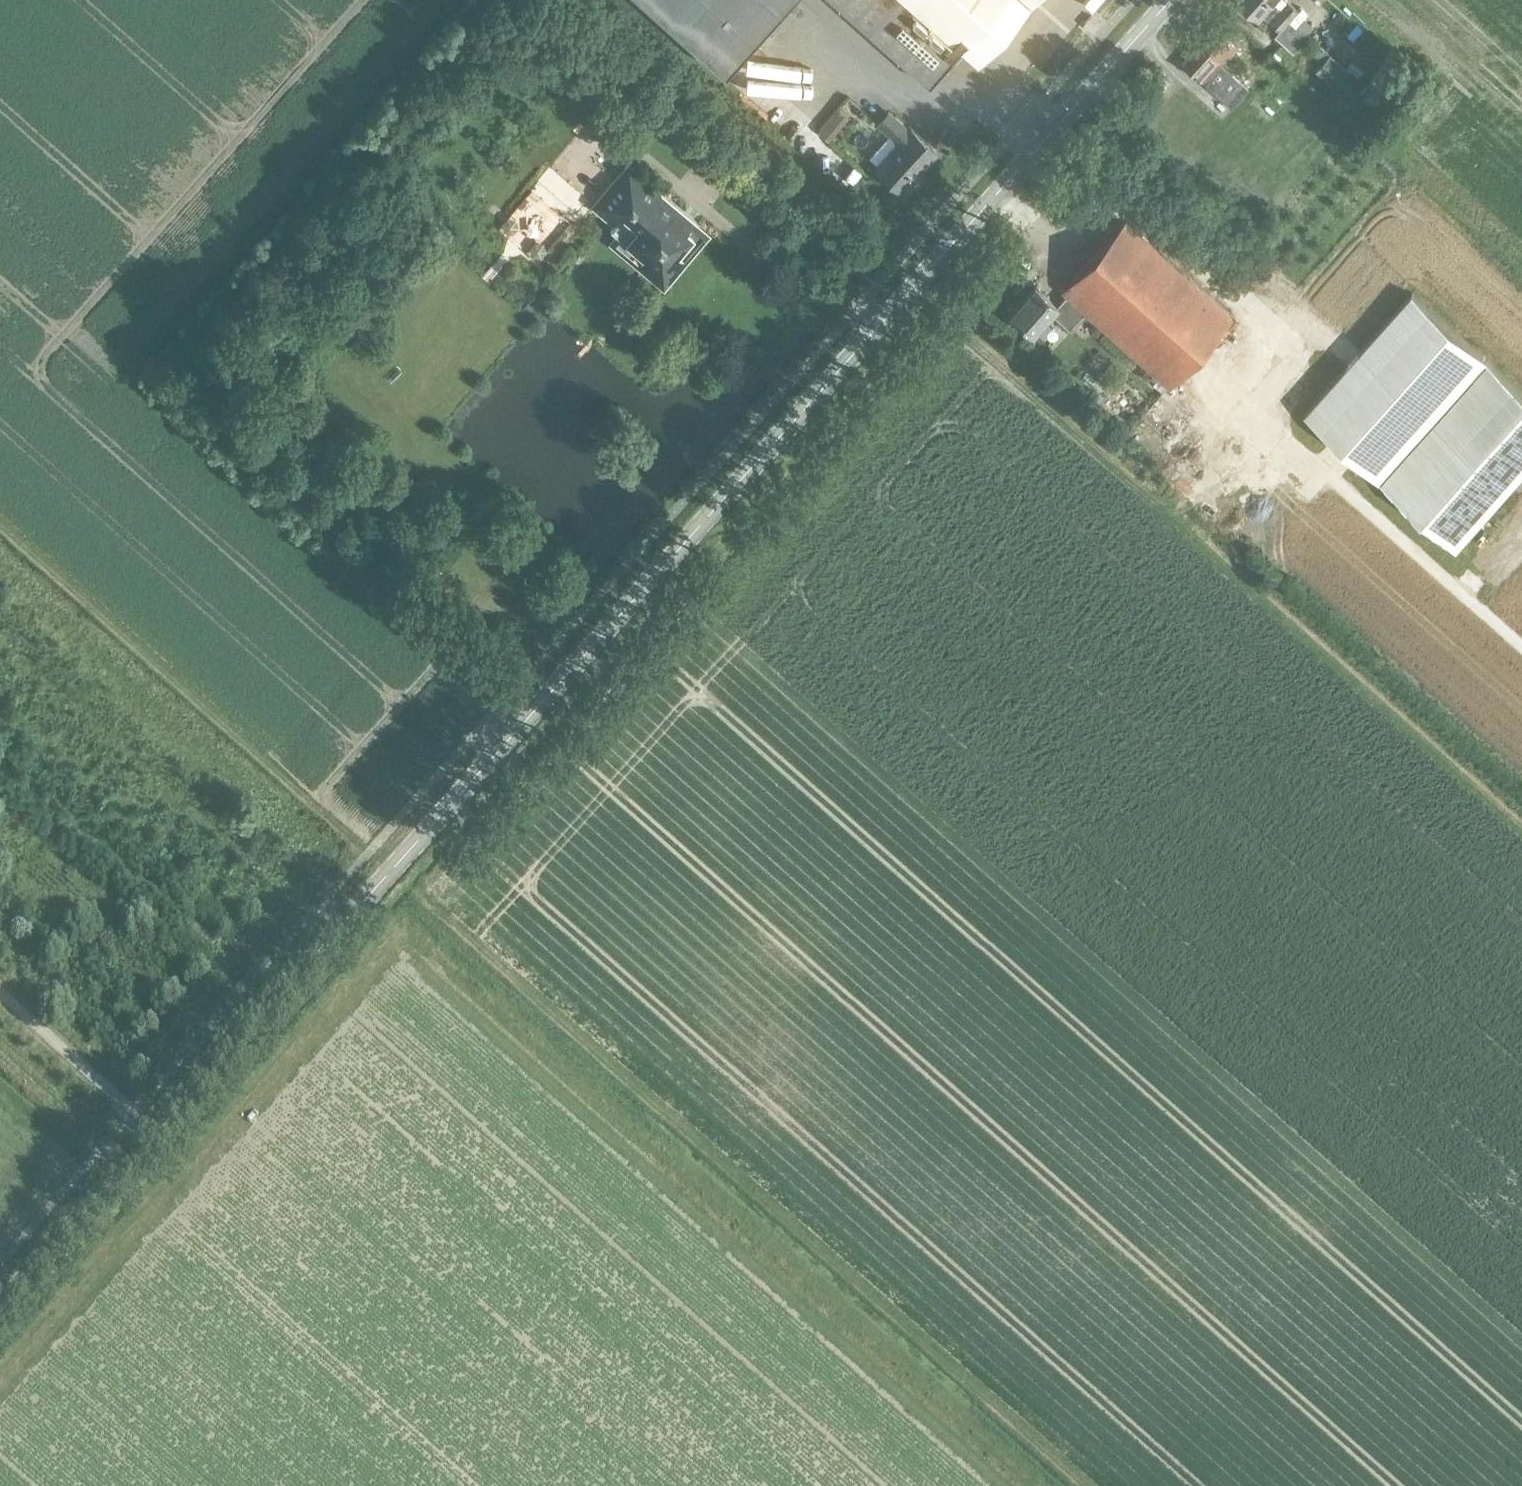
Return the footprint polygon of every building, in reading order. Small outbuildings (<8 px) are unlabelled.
[(790,0),(647,0),(727,71),(790,0)] [(930,83),(962,47),(978,61),(1031,0),(836,0),(930,83)] [(1267,0),(1237,0),(1235,2),(1258,22),(1264,15),(1279,28),(1273,35),(1291,52),(1306,35),(1267,0)] [(1306,35),(1328,10),(1317,0),(1306,0),(1299,8),(1291,0),(1267,0),(1306,35)] [(1214,25),(1197,43),(1241,82),(1252,70),(1241,60),(1234,68),(1226,61),(1239,47),(1214,25)] [(1241,82),(1197,43),(1181,61),(1206,83),(1219,69),(1227,76),(1220,84),(1230,93),(1241,82)] [(1348,68),(1333,55),(1330,52),(1314,69),(1332,86),(1334,84),(1352,100),(1347,106),(1356,114),(1375,92),(1366,84),(1348,68)] [(738,70),(790,72),(790,62),(738,59),(738,70)] [(1366,84),(1375,92),(1395,67),(1387,60),(1366,84)] [(819,127),(833,137),(850,113),(837,103),(819,127)] [(916,174),(937,150),(912,127),(910,129),(890,111),(879,123),(899,141),(876,167),(904,192),(918,176),(916,174)] [(689,248),(703,231),(682,213),(679,217),(656,198),(660,192),(630,167),(598,206),(617,222),(611,229),(620,236),(614,244),(627,255),(635,245),(646,254),(640,262),(649,270),(652,267),(667,279),(691,250),(689,248)] [(1168,385),(1231,315),(1125,220),(1062,290),(1066,294),(1058,303),(1036,284),(1012,311),(1034,331),(1052,311),(1060,318),(1075,301),(1168,385)] [(1332,382),(1306,411),(1455,545),(1521,471),(1521,389),(1413,291),(1332,382)]
